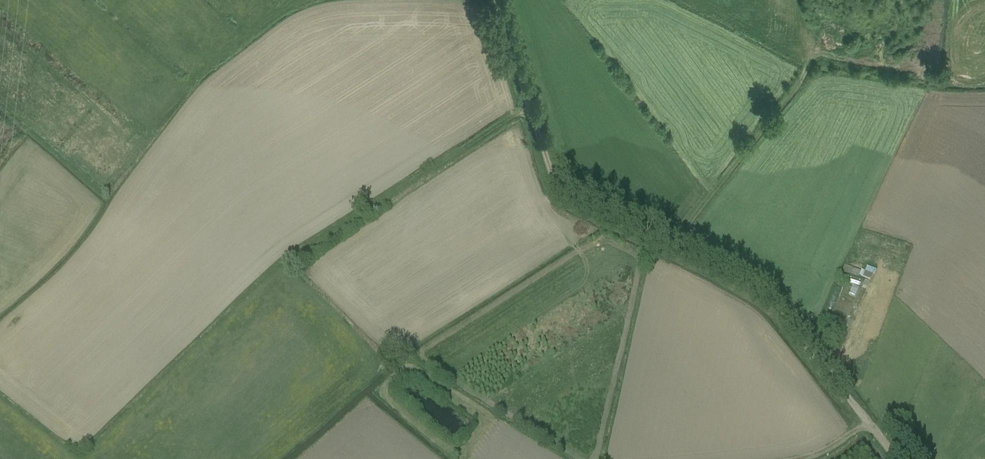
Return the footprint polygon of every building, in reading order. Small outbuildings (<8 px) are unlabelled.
[(845,265),(842,271),(856,277),(858,271),(845,265)] [(861,271),(859,277),(869,281),(872,275),(861,271)]
